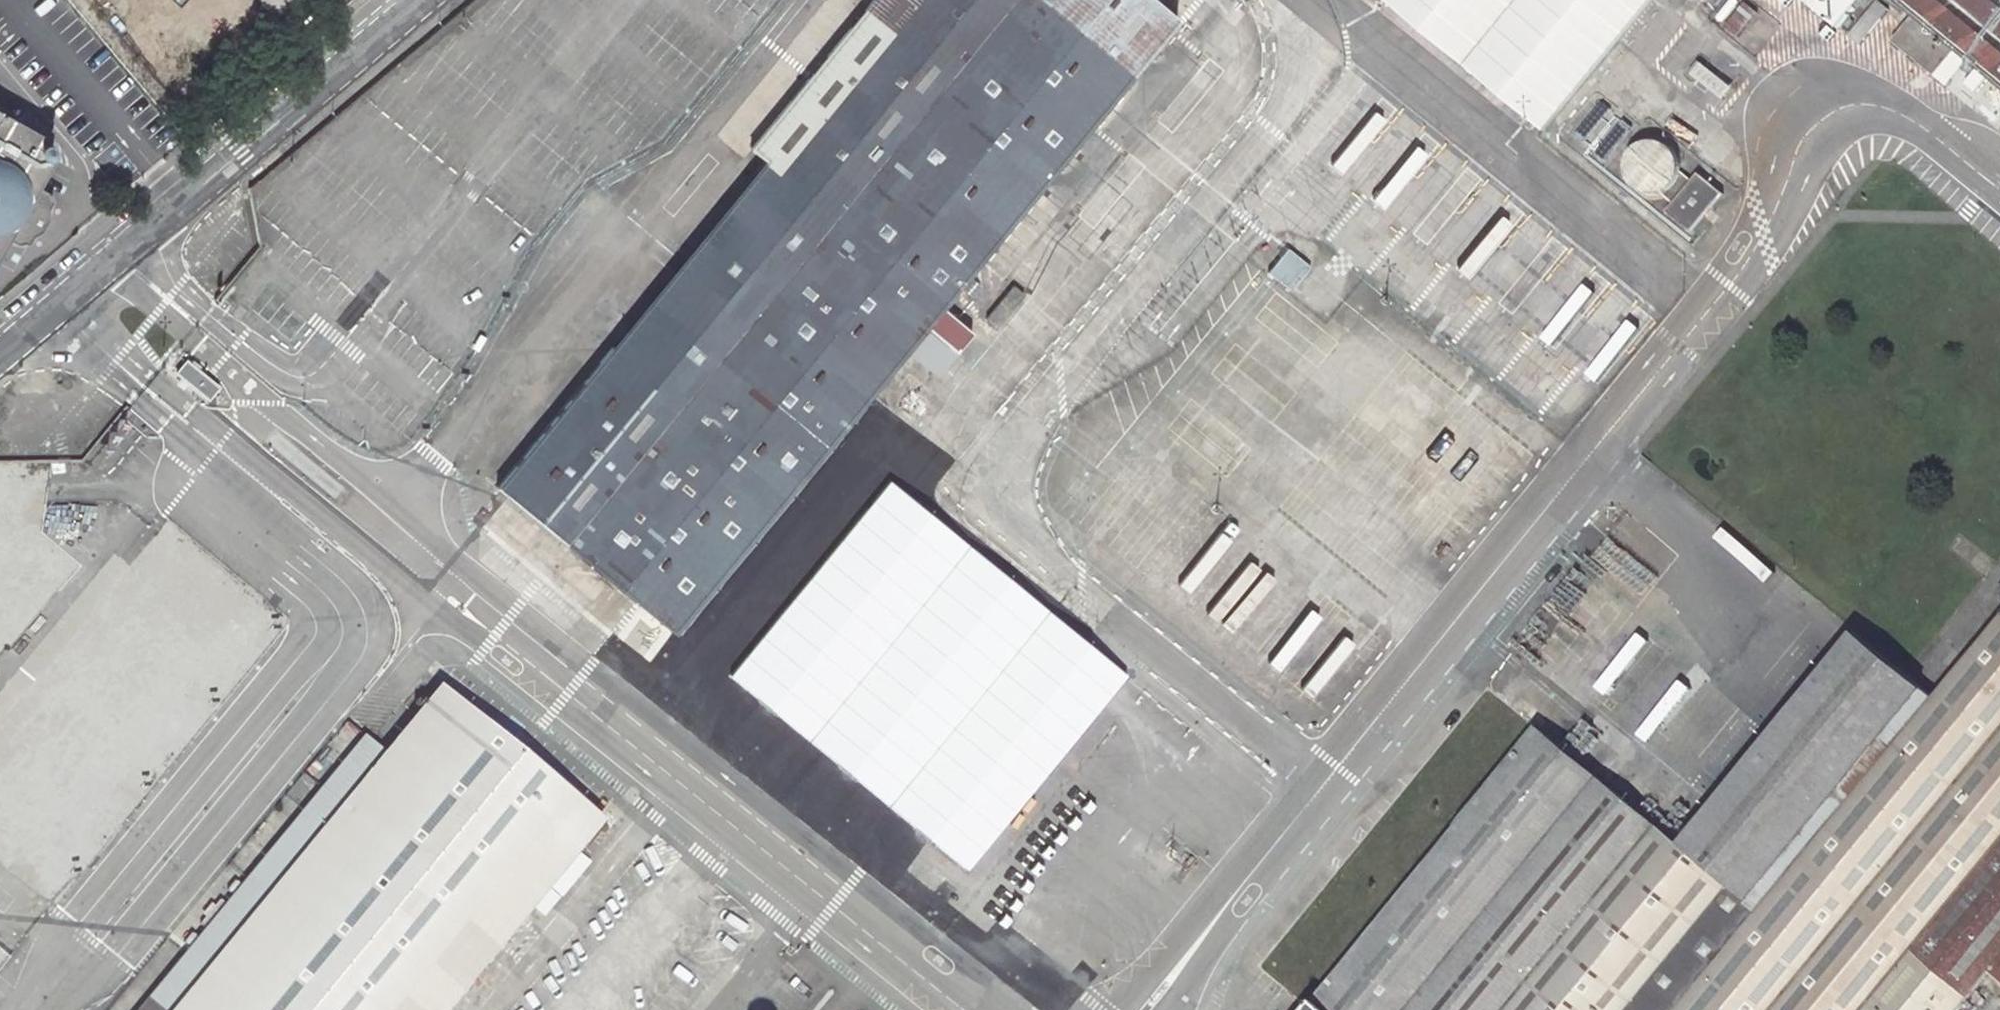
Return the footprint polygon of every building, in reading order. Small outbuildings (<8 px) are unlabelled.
[(625,357),(612,346),(497,487),(673,631),(1177,18),(1155,0),(873,0),(751,148),(765,159),(778,170),(625,357)] [(1655,0),(1388,0),(1386,2),(1544,133),(1655,0)] [(1862,0),(1807,0),(1840,27),(1862,0)] [(1914,15),(1892,42),(1946,86),(1968,59),(1999,86),(1999,0),(1896,0),(1914,15)] [(5,234),(15,241),(21,238),(26,241),(29,235),(37,233),(47,216),(46,207),(48,202),(45,199),(43,191),(33,185),(49,157),(45,155),(47,152),(48,148),(47,144),(44,142),(39,139),(42,135),(0,112),(0,243),(5,234)] [(1680,170),(1680,165),(1679,159),(1676,154),(1674,150),(1671,147),(1666,144),(1659,141),(1654,141),(1648,141),(1642,143),(1638,146),(1634,150),(1631,154),(1629,159),(1627,165),(1628,173),(1630,179),(1634,185),(1639,189),(1644,192),(1650,193),(1657,193),(1661,193),(1674,203),(1668,211),(1692,231),(1724,194),(1699,173),(1693,181),(1680,170)] [(765,159),(612,346),(625,357),(778,170),(765,159)] [(1005,292),(978,324),(990,334),(1017,302),(1005,292)] [(185,358),(173,373),(208,401),(220,386),(185,358)] [(0,741),(0,863),(52,904),(276,619),(164,532),(0,741)] [(1999,958),(1999,623),(1938,700),(1906,674),(1856,633),(1682,844),(1657,824),(1505,1009),(1957,1009),(1990,970),(1999,958)] [(173,1009),(447,1009),(602,821),(442,690),(439,688),(385,752),(173,1009)] [(1025,714),(986,763),(1016,786),(1055,738),(1025,714)] [(1312,1000),(1304,1009),(1505,1009),(1657,824),(1537,726),(1312,1000)] [(385,752),(365,736),(139,1009),(173,1009),(385,752)] [(1990,970),(1999,979),(1999,958),(1990,970)]
